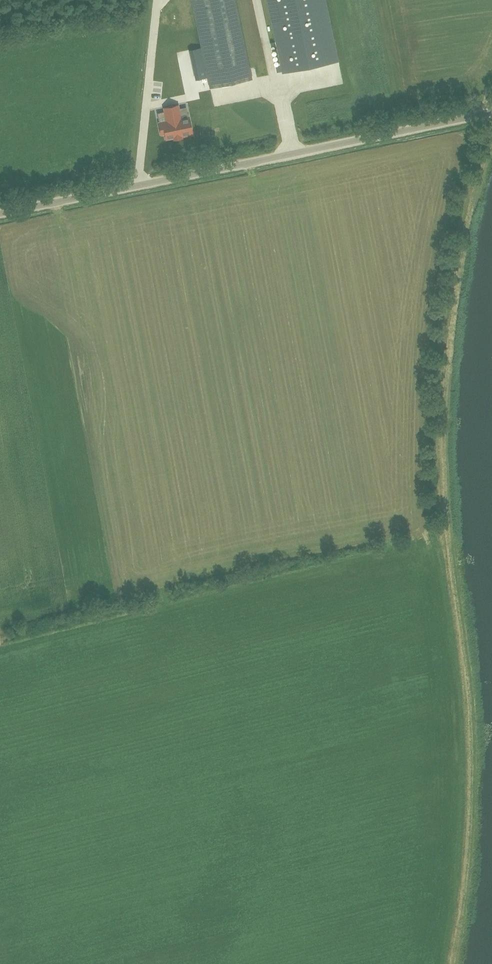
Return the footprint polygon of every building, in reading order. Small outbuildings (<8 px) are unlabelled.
[(211,87),(252,79),(235,0),(192,0),(211,87)] [(284,72),(338,60),(326,0),(269,0),(284,72)] [(206,67),(194,69),(196,80),(208,77),(206,67)] [(165,111),(157,113),(159,123),(161,134),(165,134),(166,139),(174,137),(180,136),(181,137),(192,135),(188,117),(186,107),(178,109),(178,105),(164,108),(165,111)]
